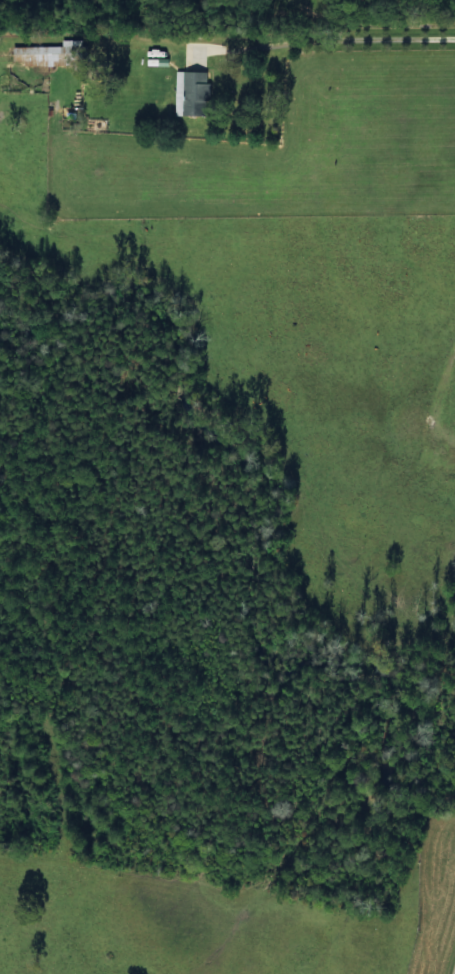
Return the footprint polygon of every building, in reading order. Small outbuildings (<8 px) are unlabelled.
[(62,46),(13,46),(13,63),(86,63),(86,40),(62,40),(62,46)] [(206,72),(175,71),(175,108),(182,109),(182,115),(205,115),(206,101),(209,101),(210,82),(206,82),(206,72)]
